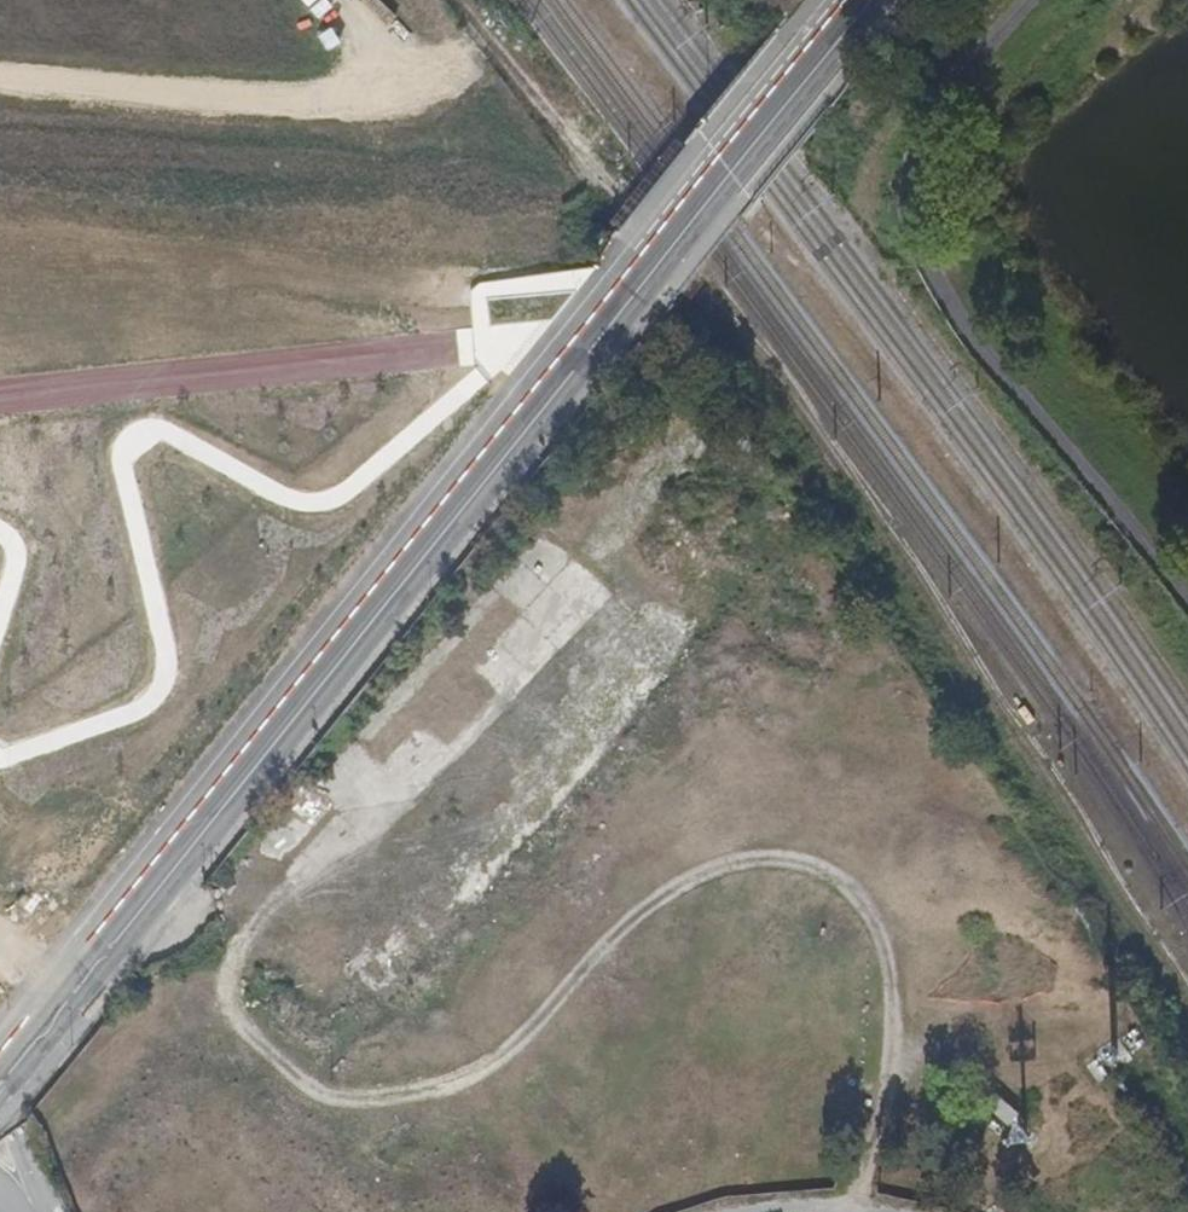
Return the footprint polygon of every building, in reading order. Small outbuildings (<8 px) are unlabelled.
[(983,1076),(973,1088),(996,1108),(1006,1096),(983,1076)] [(1011,1107),(1000,1119),(1013,1131),(1024,1118),(1011,1107)]
